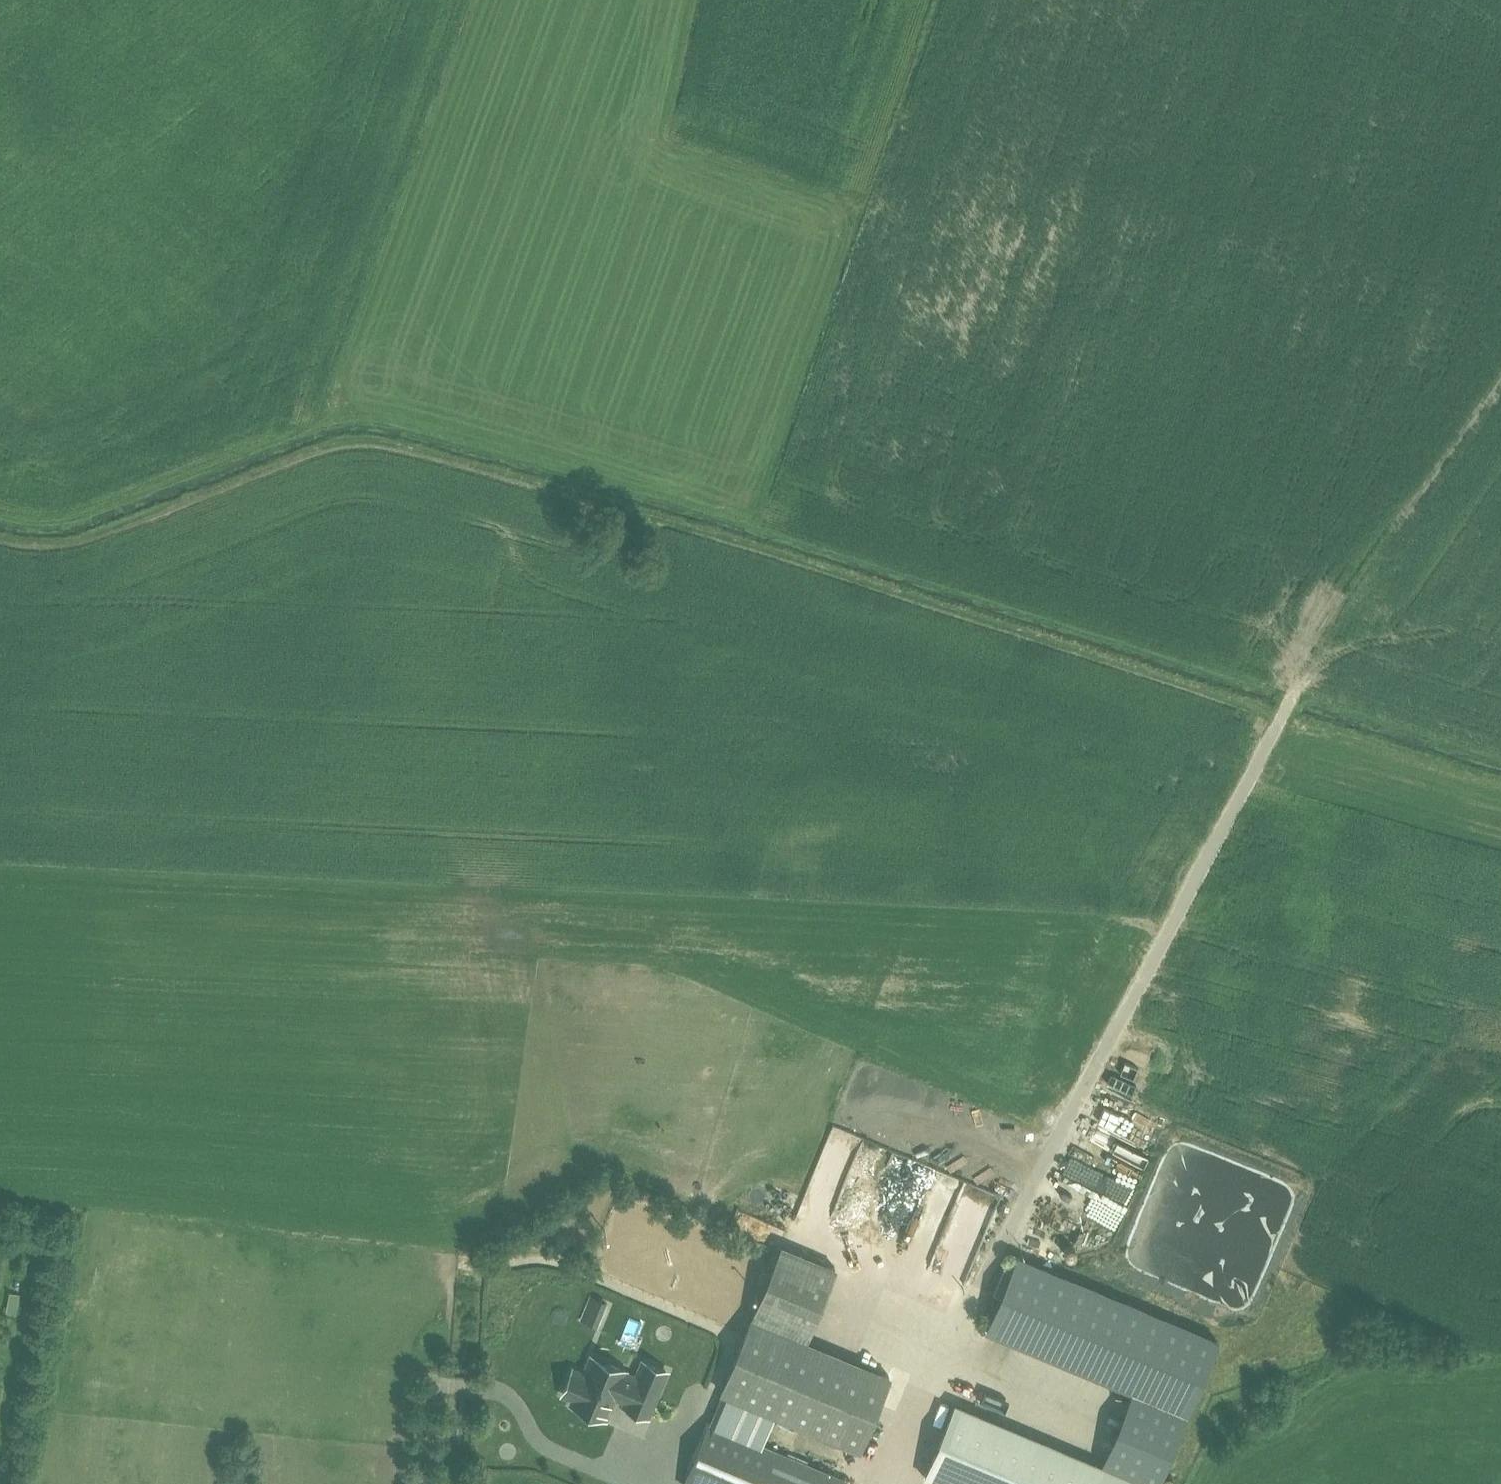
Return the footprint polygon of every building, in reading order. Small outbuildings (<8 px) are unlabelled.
[(1128,1113),(1148,1122),(1153,1111),(1132,1102),(1128,1113)] [(1120,1183),(1115,1202),(1135,1207),(1143,1177),(1118,1170),(1122,1155),(1100,1149),(1093,1175),(1120,1183)] [(1130,1217),(1091,1204),(1085,1221),(1080,1220),(1077,1230),(1120,1245),(1130,1217)] [(781,1245),(722,1392),(858,1448),(888,1373),(854,1359),(803,1339),(833,1266),(781,1245)] [(1002,1297),(1012,1272),(1004,1268),(994,1294),(1002,1297)] [(573,1371),(563,1395),(568,1397),(574,1399),(572,1405),(605,1418),(615,1394),(627,1399),(624,1407),(647,1416),(654,1398),(654,1399),(666,1371),(643,1362),(636,1378),(623,1373),(624,1371),(606,1363),(591,1357),(586,1370),(584,1375),(578,1373),(573,1371)] [(926,1478),(940,1483),(1147,1483),(1104,1466),(994,1420),(995,1419),(957,1404),(926,1478)] [(684,1483),(843,1483),(845,1479),(709,1423),(684,1483)]
